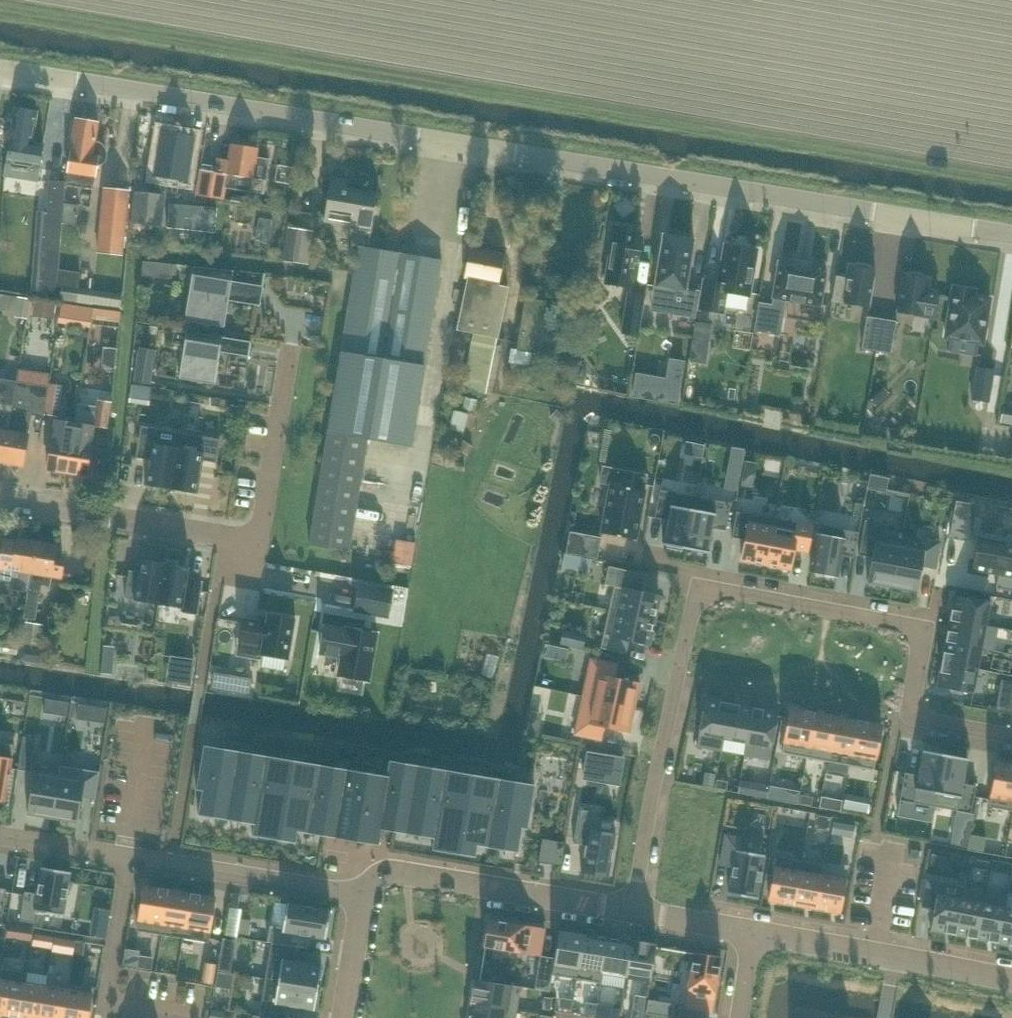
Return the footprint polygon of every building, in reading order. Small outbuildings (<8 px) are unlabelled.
[(32,143),(37,111),(16,108),(7,162),(40,168),(44,145),(32,143)] [(96,142),(99,122),(76,118),(71,151),(71,152),(68,172),(66,184),(93,188),(95,176),(96,176),(99,156),(106,157),(107,152),(106,148),(103,145),(100,142),(96,142)] [(187,180),(194,137),(163,132),(156,175),(187,180)] [(253,178),(258,148),(232,144),(229,160),(218,158),(216,172),(201,169),(197,195),(224,199),(228,174),(253,178)] [(371,232),(381,175),(380,175),(377,192),(347,187),(349,179),(332,176),(325,216),(351,220),(350,228),(371,232)] [(45,212),(39,292),(56,293),(65,182),(51,181),(48,212),(45,212)] [(122,255),(129,190),(105,188),(98,252),(122,255)] [(164,195),(156,194),(135,192),(132,223),(161,226),(164,195)] [(170,204),(167,227),(215,232),(217,208),(170,204)] [(272,221),(259,219),(255,242),(268,244),(272,221)] [(231,244),(232,221),(222,220),(221,244),(231,244)] [(640,237),(635,236),(636,230),(614,227),(604,283),(609,283),(628,287),(632,287),(636,265),(638,265),(642,237),(641,237),(640,237)] [(663,236),(653,299),(673,303),(672,313),(695,317),(700,292),(686,289),(694,241),(694,242),(694,239),(663,234),(663,236)] [(756,250),(726,245),(725,245),(725,246),(725,245),(719,283),(704,281),(699,308),(723,312),(726,292),(750,296),(757,251),(757,250),(756,250)] [(442,260),(369,248),(359,246),(329,431),(368,437),(412,444),(442,260)] [(506,254),(486,250),(471,247),(465,278),(468,279),(457,330),(473,333),(497,338),(508,287),(499,285),(506,254)] [(808,265),(798,263),(799,261),(797,260),(797,262),(796,265),(781,262),(779,262),(778,263),(779,263),(773,297),(774,297),(773,305),(760,303),(755,330),(769,333),(772,315),(783,317),(786,299),(821,305),(826,271),(827,270),(825,269),(809,267),(809,264),(810,264),(810,263),(808,262),(808,265)] [(848,277),(836,275),(832,301),(869,307),(876,270),(869,268),(867,266),(860,265),(857,267),(850,265),(848,277)] [(261,306),(264,286),(262,286),(232,281),(234,270),(194,266),(185,321),(225,327),(229,301),(261,306)] [(910,275),(903,274),(897,312),(935,318),(939,292),(927,290),(929,278),(922,277),(920,275),(913,274),(910,275)] [(946,337),(946,338),(949,338),(950,339),(979,343),(980,343),(983,344),(983,343),(990,299),(974,296),(974,294),(975,290),(954,287),(946,337)] [(120,309),(122,295),(78,288),(76,302),(120,309)] [(645,296),(628,293),(622,332),(638,335),(645,296)] [(28,318),(31,299),(19,297),(17,313),(16,317),(28,318)] [(546,303),(546,302),(526,299),(518,353),(532,355),(532,352),(565,357),(564,360),(565,360),(571,324),(545,320),(545,315),(543,315),(545,303),(546,303)] [(62,303),(59,322),(91,327),(94,308),(62,303)] [(877,350),(882,319),(867,316),(862,348),(877,350)] [(891,353),(896,323),(896,322),(896,321),(882,319),(877,350),(891,353)] [(249,356),(251,341),(188,331),(187,331),(179,378),(215,384),(220,352),(249,356)] [(486,393),(497,338),(473,333),(462,388),(486,393)] [(73,352),(90,353),(91,339),(74,338),(73,352)] [(693,347),(690,361),(704,363),(706,349),(693,347)] [(140,348),(135,381),(151,383),(156,351),(140,348)] [(989,402),(994,370),(977,368),(972,399),(973,399),(981,400),(989,402)] [(0,377),(0,403),(14,405),(18,380),(0,377)] [(14,405),(13,410),(32,413),(44,415),(49,385),(18,380),(14,405)] [(59,416),(64,385),(51,383),(46,414),(59,416)] [(112,402),(98,400),(97,406),(78,403),(75,423),(68,471),(87,474),(92,446),(91,446),(95,426),(107,428),(112,402)] [(5,461),(13,410),(14,405),(0,403),(0,460),(5,461)] [(462,403),(456,420),(473,426),(479,409),(462,403)] [(13,410),(5,461),(23,464),(24,464),(29,436),(28,436),(32,413),(13,410)] [(68,471),(75,423),(57,420),(53,440),(52,440),(48,468),(68,471)] [(368,437),(329,431),(309,545),(349,552),(368,437)] [(172,488),(180,441),(140,434),(136,458),(150,460),(146,484),(172,488)] [(217,463),(221,439),(196,435),(195,443),(180,441),(172,488),(197,492),(203,460),(217,463)] [(611,485),(602,533),(636,539),(639,523),(640,515),(648,474),(635,472),(632,488),(611,484),(611,485)] [(696,496),(660,490),(655,518),(668,520),(663,545),(667,545),(666,548),(683,551),(684,548),(686,549),(696,496)] [(731,503),(696,496),(686,549),(709,553),(709,552),(713,528),(726,531),(731,503)] [(775,519),(737,512),(732,537),(745,539),(742,559),(766,564),(775,519)] [(812,526),(775,519),(766,564),(789,568),(791,568),(794,549),(808,551),(812,526)] [(888,524),(865,520),(859,555),(872,557),(868,582),(893,587),(900,544),(885,542),(888,524)] [(859,532),(820,525),(811,572),(837,577),(841,555),(854,558),(859,532)] [(570,531),(566,553),(598,558),(602,537),(570,531)] [(421,560),(424,536),(405,533),(401,557),(421,560)] [(924,549),(900,544),(893,587),(918,592),(922,566),(935,569),(940,542),(926,539),(924,549)] [(36,543),(17,540),(14,560),(2,558),(5,540),(4,540),(0,566),(0,579),(10,580),(9,588),(29,591),(36,543)] [(972,569),(998,574),(996,588),(1011,591),(1011,547),(977,540),(972,569)] [(57,546),(56,546),(36,543),(29,591),(25,617),(35,618),(39,593),(40,593),(42,585),(50,586),(52,575),(61,576),(64,562),(54,560),(57,546)] [(130,570),(125,598),(159,603),(165,564),(141,560),(140,572),(130,570)] [(165,564),(159,603),(182,607),(181,611),(197,614),(203,582),(187,579),(189,568),(165,564)] [(646,574),(609,566),(605,584),(615,586),(609,610),(654,620),(659,597),(659,596),(642,592),(646,574)] [(355,612),(388,618),(393,589),(359,583),(355,612)] [(990,602),(954,595),(950,619),(986,625),(990,602)] [(649,644),(654,620),(609,610),(601,648),(626,653),(629,640),(644,643),(649,644)] [(243,618),(239,642),(244,643),(250,644),(249,649),(248,654),(247,657),(262,660),(263,655),(264,655),(261,667),(283,671),(285,659),(289,659),(296,619),(292,618),(276,615),(268,614),(267,616),(266,622),(257,620),(243,618)] [(986,625),(950,619),(946,642),(994,650),(998,627),(986,625)] [(39,645),(43,624),(27,621),(23,642),(39,645)] [(369,681),(377,633),(347,628),(347,630),(325,626),(323,637),(322,641),(320,653),(342,657),(339,675),(369,681)] [(994,650),(946,642),(942,662),(978,669),(981,648),(994,651),(994,650)] [(183,657),(179,684),(190,686),(191,686),(195,659),(194,659),(183,657)] [(618,664),(591,658),(583,696),(635,707),(640,683),(615,677),(618,664)] [(978,669),(942,662),(937,686),(973,693),(978,669)] [(103,663),(102,673),(112,674),(113,665),(103,663)] [(635,707),(583,696),(575,734),(602,740),(604,727),(630,732),(635,707)] [(730,702),(706,698),(697,746),(721,750),(730,702)] [(745,755),(754,707),(730,702),(721,750),(722,751),(724,738),(746,743),(744,755),(745,755)] [(770,759),(778,711),(754,707),(745,755),(770,759)] [(807,757),(815,712),(791,708),(782,752),(807,757)] [(828,761),(836,716),(815,712),(807,757),(828,761)] [(849,765),(857,720),(836,716),(828,761),(849,765)] [(874,769),(882,725),(857,720),(849,765),(874,769)] [(36,738),(24,736),(18,769),(31,771),(36,738)] [(0,742),(0,801),(5,802),(15,745),(0,742)] [(200,774),(197,789),(203,790),(198,815),(217,818),(217,817),(238,821),(255,824),(256,824),(268,826),(296,831),(298,831),(326,836),(326,835),(355,840),(355,841),(366,843),(367,836),(378,838),(380,838),(382,829),(397,832),(397,831),(418,835),(434,838),(436,838),(448,840),(476,845),(478,845),(505,850),(515,851),(515,852),(518,852),(522,828),(528,829),(530,813),(534,792),(534,791),(535,785),(528,784),(528,783),(527,783),(527,784),(517,782),(517,781),(484,776),(462,773),(462,772),(430,767),(429,767),(408,764),(408,763),(390,760),(387,776),(383,775),(382,775),(377,774),(374,773),(374,774),(368,773),(368,772),(347,769),(337,768),(337,767),(304,762),(283,759),(283,758),(250,753),(228,749),(211,746),(205,745),(203,752),(199,774),(200,774)] [(905,772),(900,800),(936,807),(945,754),(923,750),(922,751),(923,751),(918,775),(905,772)] [(624,759),(589,752),(583,778),(618,785),(624,759)] [(945,754),(936,807),(958,811),(952,843),(967,846),(973,813),(971,813),(976,785),(963,783),(967,760),(968,760),(968,758),(964,758),(965,755),(948,752),(948,755),(945,754)] [(989,806),(1011,810),(1011,764),(997,761),(991,797),(989,806)] [(52,818),(61,765),(59,775),(35,771),(28,814),(52,818)] [(96,799),(100,772),(61,765),(52,818),(78,822),(82,797),(96,799)] [(842,801),(822,797),(820,807),(840,811),(842,801)] [(579,809),(574,843),(586,845),(581,872),(608,877),(615,833),(590,829),(593,811),(579,809)] [(830,819),(818,816),(816,827),(828,829),(830,819)] [(839,834),(841,823),(834,822),(832,833),(839,834)] [(725,834),(720,865),(733,867),(729,893),(757,898),(765,855),(741,851),(740,850),(743,837),(725,834)] [(542,838),(538,862),(562,866),(566,842),(542,838)] [(777,856),(769,901),(794,905),(802,860),(777,856)] [(977,859),(976,868),(988,870),(989,861),(977,859)] [(823,864),(802,860),(794,905),(815,909),(823,864)] [(824,864),(823,864),(815,909),(840,913),(846,878),(822,873),(824,864)] [(25,891),(20,920),(35,923),(36,911),(64,915),(71,872),(42,867),(38,893),(25,891)] [(927,879),(922,907),(935,910),(931,930),(956,935),(965,887),(942,882),(927,879)] [(162,934),(169,889),(145,885),(137,930),(162,934)] [(965,887),(956,935),(977,939),(987,891),(965,887)] [(183,938),(191,893),(169,889),(162,934),(183,938)] [(987,891),(977,939),(998,943),(1005,907),(1008,895),(987,891)] [(208,942),(215,897),(191,893),(183,938),(208,942)] [(998,943),(1011,946),(1011,896),(1008,895),(1005,907),(998,943)] [(327,937),(331,909),(290,903),(285,930),(270,927),(268,941),(308,947),(310,935),(327,937)] [(542,929),(486,920),(481,947),(538,956),(542,929)] [(95,925),(93,934),(105,936),(106,927),(95,925)] [(560,930),(552,974),(578,979),(585,934),(560,930)] [(585,934),(578,979),(601,982),(608,938),(585,934)] [(608,938),(601,982),(602,983),(603,973),(625,977),(631,941),(608,938)] [(631,941),(625,977),(651,981),(657,943),(631,939),(631,941)] [(321,964),(297,961),(300,947),(272,943),(266,978),(319,987),(322,964),(321,964)] [(720,958),(692,953),(683,1008),(711,1013),(720,958)] [(216,964),(205,962),(202,982),(213,984),(216,964)] [(26,982),(28,972),(2,968),(0,982),(0,1014),(21,1017),(26,982)] [(321,990),(318,990),(319,987),(266,978),(260,1014),(284,1017),(288,1017),(290,1005),(314,1009),(313,1010),(315,1010),(315,1006),(318,1007),(321,990)] [(474,978),(470,1004),(473,1004),(517,1012),(521,986),(474,978)] [(47,985),(26,982),(21,1017),(24,1017),(41,1017),(47,985)] [(47,985),(41,1017),(63,1017),(68,988),(52,986),(47,985)] [(92,997),(93,992),(76,990),(68,988),(63,1017),(88,1017),(92,997)] [(649,1000),(646,1013),(672,1017),(674,1004),(649,1000)] [(470,1017),(516,1017),(517,1012),(473,1004),(470,1017)]
